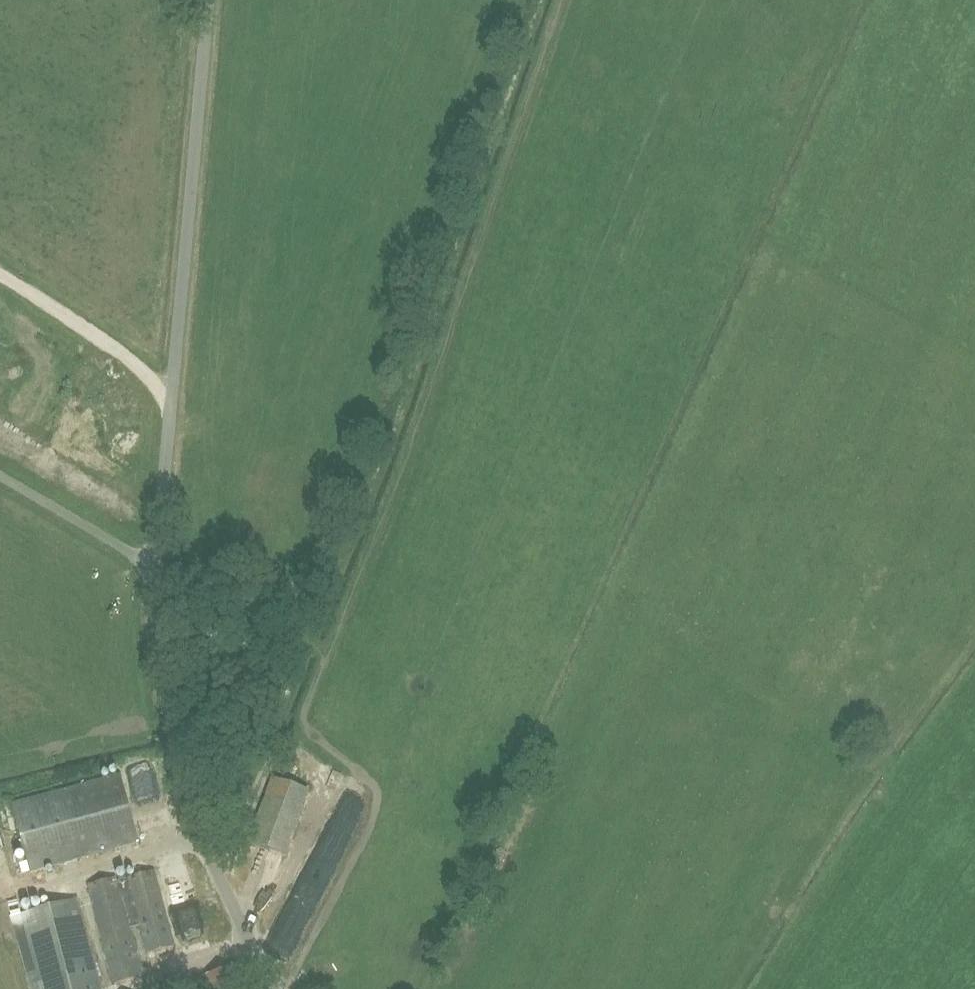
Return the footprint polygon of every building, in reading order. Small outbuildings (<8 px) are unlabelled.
[(30,872),(139,842),(121,775),(12,804),(30,872)] [(260,779),(261,790),(281,789),(281,778),(260,779)] [(148,955),(174,948),(154,873),(118,882),(117,879),(89,886),(115,985),(143,978),(130,930),(140,927),(148,955)] [(96,967),(78,901),(22,916),(41,988),(103,988),(98,967),(96,967)]
